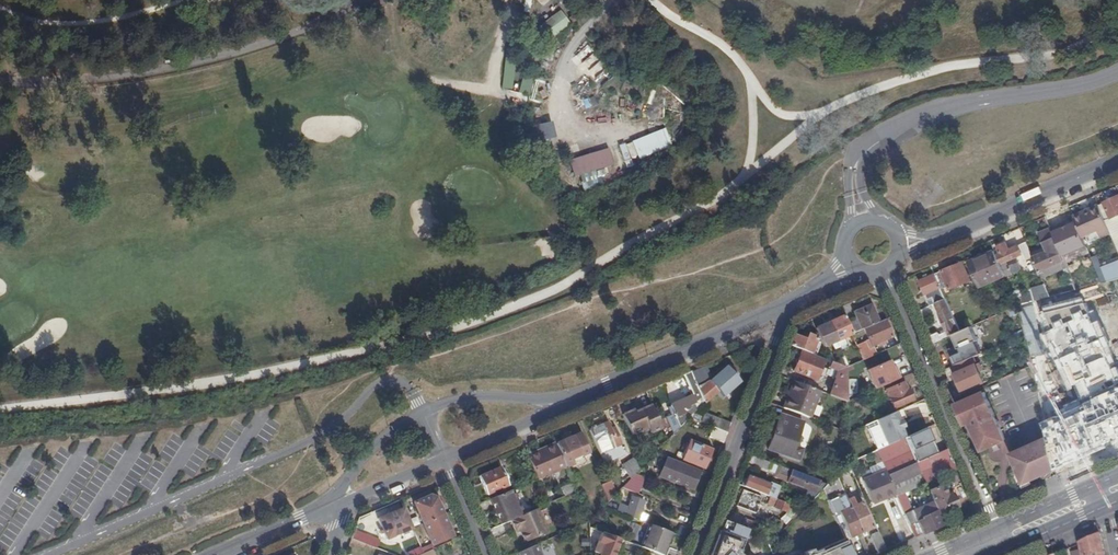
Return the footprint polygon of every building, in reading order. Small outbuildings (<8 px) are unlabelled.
[(559,11),(541,25),(553,40),(571,26),(559,11)] [(577,20),(573,15),(568,18),(572,24),(577,20)] [(579,60),(591,56),(587,48),(576,53),(579,60)] [(609,75),(598,61),(588,70),(600,84),(609,75)] [(529,93),(530,79),(521,78),(520,93),(529,93)] [(550,123),(533,127),(536,143),(554,139),(550,123)] [(664,129),(631,142),(638,160),(671,147),(664,129)] [(608,149),(568,161),(573,178),(579,177),(605,168),(613,166),(608,149)] [(605,168),(579,177),(583,195),(603,185),(600,177),(607,174),(605,168)] [(601,178),(604,186),(617,181),(614,174),(601,178)] [(1106,205),(1100,208),(1100,209),(1111,236),(1117,251),(1117,200),(1106,205)] [(1086,213),(1074,219),(1083,238),(1099,232),(1103,240),(1111,236),(1100,209),(1087,215),(1086,213)] [(1056,214),(1047,219),(1052,231),(1064,263),(1067,269),(1076,292),(1108,284),(1093,251),(1084,254),(1081,246),(1073,249),(1071,242),(1068,243),(1056,214)] [(1046,247),(1032,254),(1035,261),(1040,273),(1064,263),(1052,231),(1042,236),(1046,247)] [(1032,254),(1027,244),(1022,247),(1026,256),(1029,264),(1035,261),(1032,254)] [(997,257),(1006,278),(1007,279),(1022,272),(1016,260),(1023,257),(1019,248),(1010,252),(1007,245),(999,249),(1001,256),(997,257)] [(1093,251),(1108,284),(1117,281),(1117,259),(1101,266),(1094,250),(1093,251)] [(995,253),(971,264),(981,289),(1006,278),(997,257),(995,253)] [(1067,269),(1064,263),(1040,273),(1043,280),(1067,269)] [(964,264),(964,265),(971,283),(972,283),(964,264)] [(971,283),(964,265),(948,271),(937,276),(943,290),(950,287),(952,291),(971,283)] [(943,290),(937,276),(921,283),(931,307),(937,305),(947,300),(943,290)] [(1017,302),(1019,308),(1052,299),(1047,288),(1033,291),(1034,295),(1017,302)] [(1094,309),(1087,311),(1081,297),(1040,308),(1050,328),(1039,332),(1066,391),(1076,387),(1079,397),(1063,405),(1064,412),(1039,422),(1057,472),(1117,441),(1117,368),(1094,309)] [(940,336),(929,341),(931,346),(961,333),(947,300),(937,305),(949,335),(942,338),(940,336)] [(857,320),(848,325),(852,336),(865,330),(879,324),(872,306),(855,314),(857,320)] [(1019,308),(980,324),(983,330),(1020,313),(1019,308)] [(845,318),(830,324),(838,343),(853,336),(852,336),(848,325),(845,318)] [(893,339),(885,321),(879,324),(865,330),(872,348),(882,343),(887,341),(893,339)] [(830,324),(816,330),(824,349),(838,343),(830,324)] [(977,326),(961,333),(963,338),(979,331),(977,326)] [(806,341),(796,337),(792,347),(812,355),(818,340),(808,336),(806,341)] [(857,346),(864,362),(876,357),(875,354),(872,355),(867,343),(857,346)] [(824,363),(802,353),(794,373),(817,382),(824,363)] [(985,384),(977,366),(970,370),(967,362),(953,368),(964,394),(985,384)] [(914,374),(910,364),(897,370),(899,372),(888,376),(888,378),(879,382),(873,367),(865,371),(868,375),(858,379),(861,386),(859,387),(860,389),(863,389),(866,396),(914,374)] [(706,367),(691,374),(704,404),(705,405),(706,405),(719,393),(724,399),(739,384),(734,379),(730,374),(725,369),(712,380),(706,367)] [(847,369),(842,367),(831,397),(848,403),(847,369)] [(691,374),(684,377),(692,396),(691,397),(697,412),(704,404),(691,374)] [(821,393),(796,383),(791,395),(794,396),(792,402),(788,401),(785,410),(810,420),(821,393)] [(666,387),(669,400),(681,397),(678,384),(666,387)] [(908,392),(904,384),(887,392),(895,410),(913,402),(909,392),(908,392)] [(654,392),(648,395),(651,401),(656,398),(654,392)] [(986,394),(958,406),(963,419),(967,427),(972,424),(984,452),(1006,442),(986,394)] [(685,424),(689,420),(694,413),(691,404),(688,406),(686,402),(671,409),(673,414),(678,427),(685,424)] [(661,430),(651,407),(635,414),(634,411),(622,416),(631,437),(648,430),(650,435),(661,430)] [(895,414),(904,435),(914,430),(905,409),(895,414)] [(678,427),(673,414),(668,416),(673,429),(678,427)] [(895,414),(877,422),(888,447),(906,439),(904,435),(895,414)] [(704,415),(701,424),(713,429),(717,430),(720,421),(704,415)] [(795,449),(804,425),(782,417),(769,451),(799,462),(803,452),(795,449)] [(731,425),(720,421),(717,430),(727,434),(731,425)] [(608,425),(589,433),(599,455),(621,446),(617,436),(613,438),(611,433),(608,425)] [(671,428),(662,431),(667,442),(674,435),(671,428)] [(717,430),(713,429),(709,439),(723,445),(727,434),(717,430)] [(916,464),(917,464),(937,455),(926,430),(906,439),(916,464)] [(564,443),(556,446),(557,449),(566,469),(574,465),(573,463),(582,459),(582,457),(589,454),(581,435),(573,439),(574,441),(565,444),(564,443)] [(1057,472),(1043,438),(1038,440),(1054,473),(1057,472)] [(877,452),(886,472),(888,477),(916,464),(906,439),(888,447),(877,452)] [(1029,444),(1041,476),(1046,477),(1054,473),(1038,440),(1029,444)] [(691,442),(686,453),(685,457),(683,461),(705,470),(712,450),(691,442)] [(1005,454),(1020,488),(1039,480),(1038,479),(1041,476),(1029,444),(1005,454)] [(556,446),(536,454),(537,457),(557,449),(556,446)] [(536,454),(527,458),(537,480),(537,481),(566,469),(557,449),(537,457),(536,454)] [(926,484),(956,472),(947,451),(937,455),(917,464),(921,474),(917,477),(918,480),(923,478),(926,484)] [(772,464),(749,455),(747,463),(769,472),(772,464)] [(681,466),(681,464),(667,458),(659,478),(693,492),(700,473),(681,466)] [(639,471),(634,459),(621,465),(629,483),(635,476),(639,471)] [(898,498),(915,539),(923,536),(917,523),(918,523),(914,512),(913,513),(904,494),(914,489),(924,485),(926,484),(923,478),(918,480),(917,477),(921,474),(917,464),(916,464),(888,477),(896,495),(898,498)] [(786,470),(782,468),(780,476),(790,480),(789,483),(809,491),(807,497),(814,500),(824,491),(828,486),(790,471),(786,470)] [(479,479),(487,496),(508,487),(501,469),(479,479)] [(781,487),(743,472),(740,478),(748,482),(746,488),(766,496),(771,498),(776,500),(781,487)] [(874,505),(887,499),(896,495),(888,477),(886,472),(864,483),(874,505)] [(635,476),(629,483),(624,488),(622,489),(637,495),(644,479),(635,476)] [(840,529),(845,541),(861,534),(851,510),(837,477),(828,486),(824,491),(834,516),(839,515),(843,524),(844,527),(840,529)] [(619,493),(622,489),(624,488),(620,480),(614,483),(619,493)] [(616,496),(611,483),(602,488),(608,503),(616,496)] [(857,498),(862,496),(857,484),(852,486),(857,498)] [(577,493),(573,485),(561,490),(564,498),(572,495),(577,493)] [(934,508),(938,517),(958,508),(953,495),(947,498),(943,487),(928,493),(934,508)] [(513,491),(491,501),(502,526),(510,522),(513,521),(524,516),(513,491)] [(762,499),(744,492),(738,508),(756,515),(762,499)] [(572,495),(564,498),(552,504),(556,513),(566,508),(574,525),(583,521),(587,519),(581,504),(577,506),(575,502),(572,495)] [(423,525),(443,516),(436,499),(431,497),(414,505),(423,525)] [(626,518),(638,522),(645,502),(634,498),(629,510),(626,518)] [(776,509),(797,518),(804,511),(776,500),(771,498),(768,505),(776,509)] [(851,510),(861,534),(873,529),(862,505),(851,510)] [(626,518),(629,510),(620,507),(618,511),(617,514),(626,518)] [(917,523),(923,536),(943,528),(938,517),(934,508),(924,512),(922,509),(914,512),(918,523),(917,523)] [(408,519),(403,509),(377,520),(386,541),(408,532),(403,521),(408,519)] [(537,510),(524,516),(513,521),(518,532),(519,531),(525,544),(548,534),(537,510)] [(453,539),(443,516),(423,525),(431,544),(432,547),(453,539)] [(732,516),(730,523),(741,528),(744,520),(732,516)] [(724,521),(710,554),(746,554),(749,548),(743,546),(749,531),(741,528),(730,523),(724,521)] [(673,535),(650,527),(641,549),(655,554),(665,554),(667,549),(673,535)] [(620,541),(590,529),(590,535),(594,537),(593,539),(601,542),(601,545),(604,547),(603,549),(597,547),(594,554),(595,554),(615,554),(620,541)] [(378,542),(354,533),(351,540),(375,550),(378,542)] [(1081,545),(1083,554),(1105,554),(1101,536),(1081,545)] [(878,554),(880,554),(887,552),(880,538),(873,541),(878,554)] [(849,550),(845,541),(813,554),(812,551),(804,554),(851,554),(849,550)] [(853,554),(859,554),(854,541),(848,543),(853,554)] [(434,550),(432,547),(431,544),(421,549),(424,554),(434,550)] [(1071,549),(1073,554),(1083,554),(1081,545),(1071,549)] [(519,554),(539,554),(536,547),(519,554)]
